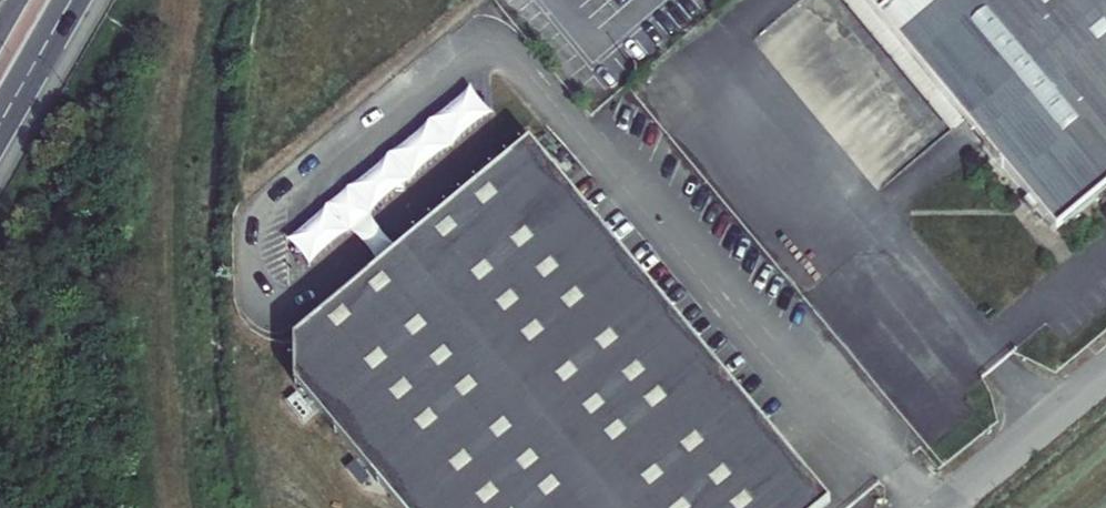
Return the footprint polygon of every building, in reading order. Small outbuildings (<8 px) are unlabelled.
[(1004,171),(1056,232),(1105,190),(1105,0),(861,0),(1003,171),(1004,171)] [(828,501),(528,140),(292,336),(292,380),(398,507),(820,507),(828,501)]
